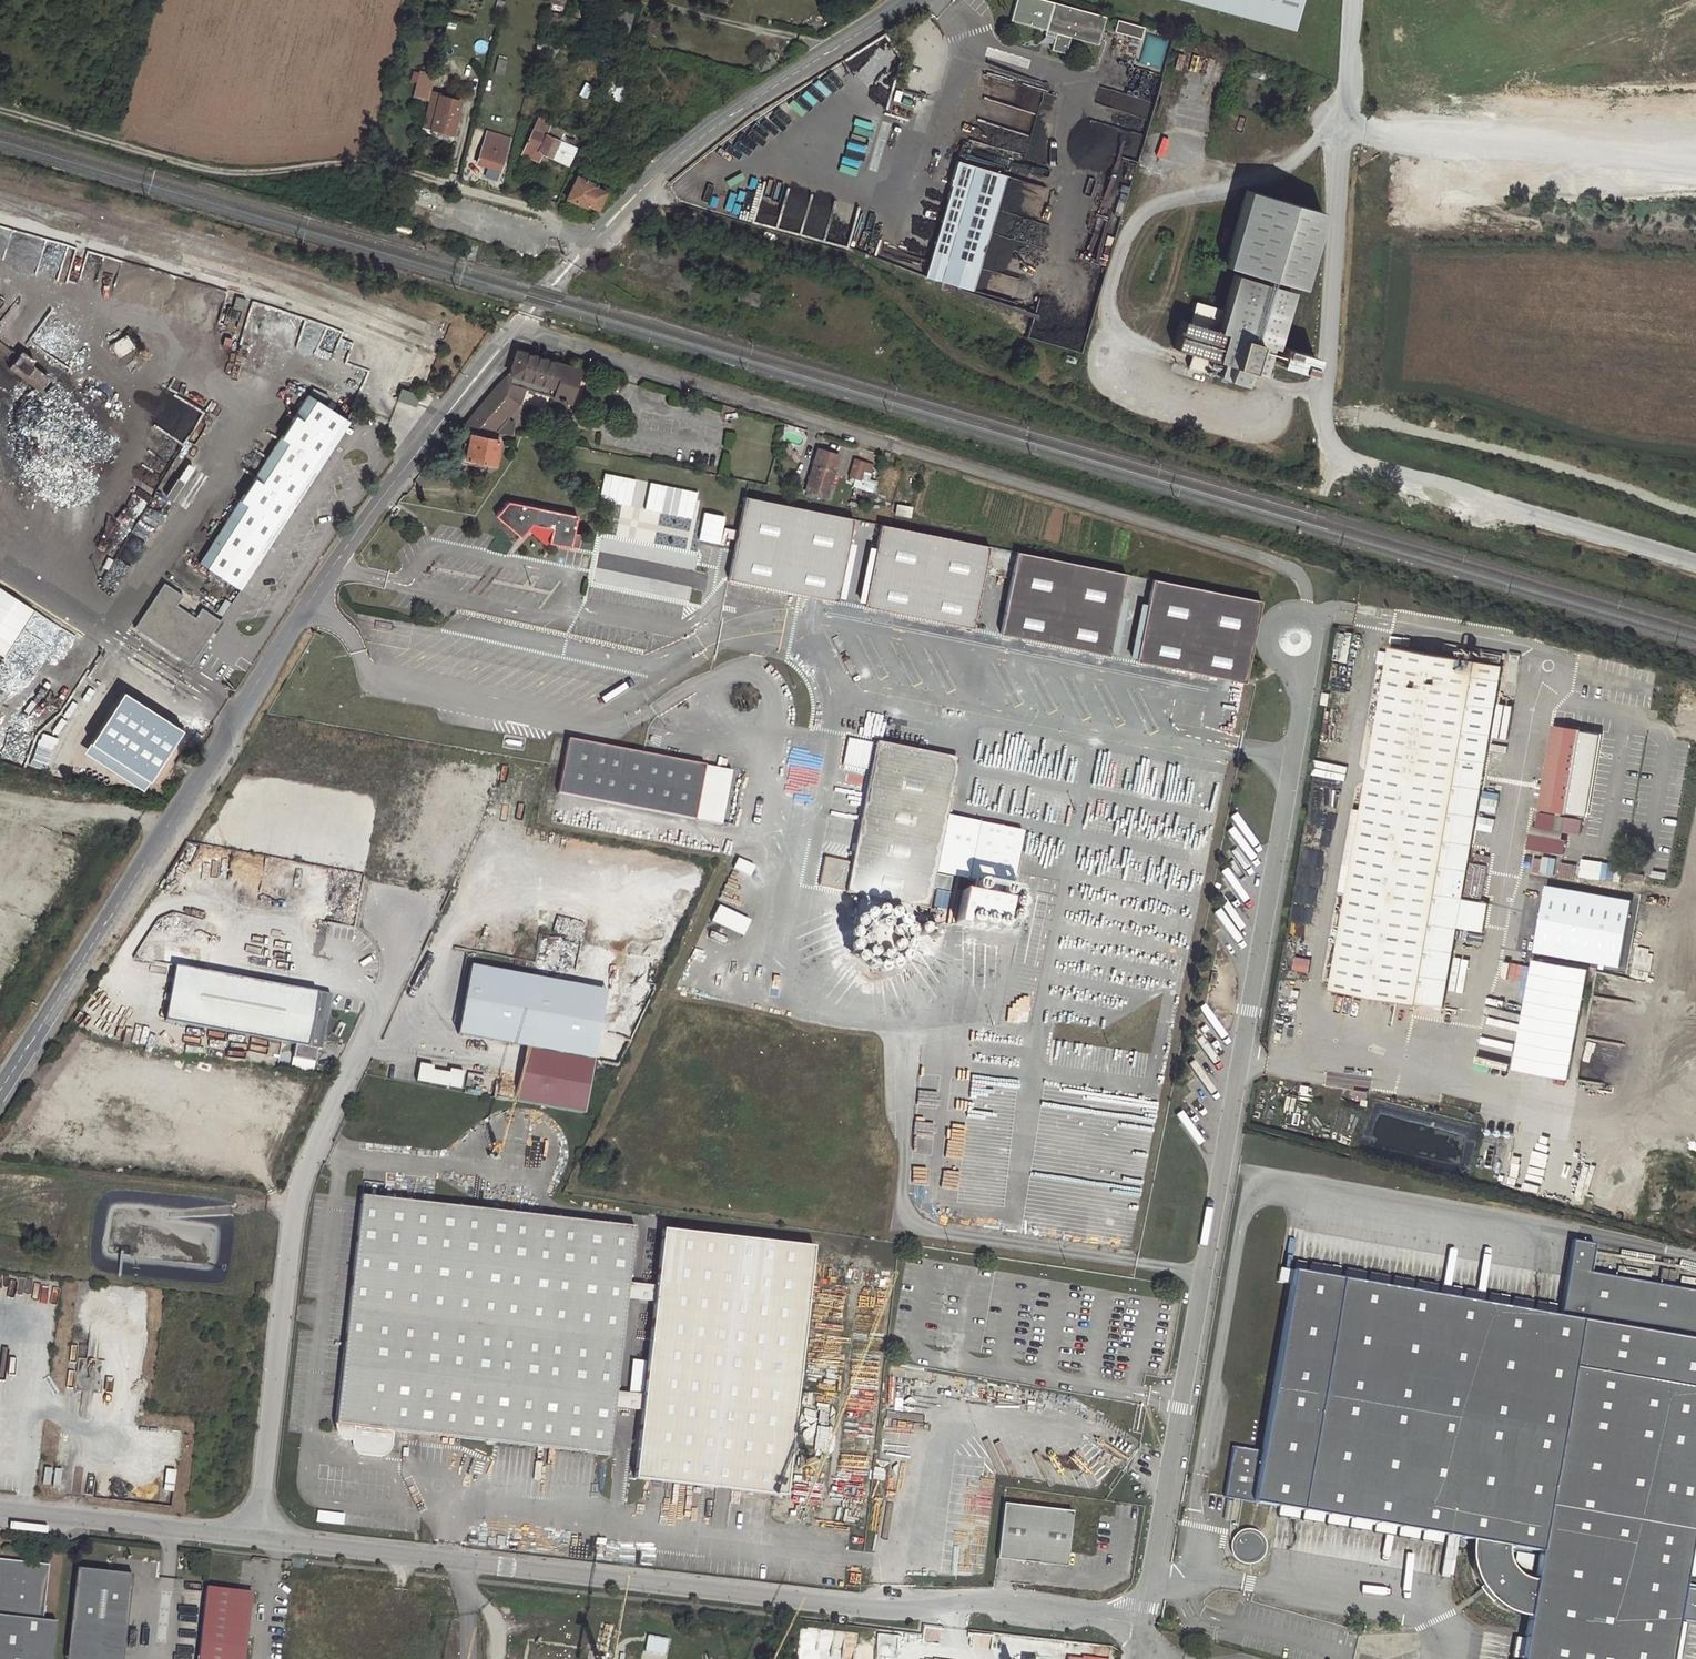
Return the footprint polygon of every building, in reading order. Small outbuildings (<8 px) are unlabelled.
[(1037,0),(1012,0),(1008,19),(1047,29),(1046,33),(1053,35),(1049,49),(1063,53),(1068,36),(1097,44),(1104,17),(1037,0)] [(1293,27),(1300,0),(1190,0),(1293,27)] [(628,32),(634,14),(609,6),(603,24),(628,32)] [(1143,27),(1117,20),(1113,31),(1140,38),(1143,27)] [(1146,34),(1139,62),(1162,68),(1168,39),(1146,34)] [(488,50),(486,40),(474,41),(476,52),(488,50)] [(1188,53),(1185,69),(1194,71),(1197,55),(1188,53)] [(507,60),(499,58),(496,72),(504,74),(507,60)] [(847,59),(841,63),(852,78),(857,74),(847,59)] [(1210,84),(1213,69),(1205,67),(1201,82),(1210,84)] [(435,74),(421,71),(415,96),(429,100),(435,74)] [(888,75),(870,77),(871,84),(888,81),(888,75)] [(602,97),(622,106),(629,90),(609,81),(602,97)] [(578,95),(587,99),(593,86),(585,82),(578,95)] [(965,140),(1026,153),(1033,123),(1046,126),(1053,93),(1015,85),(1011,105),(990,100),(986,116),(971,113),(965,140)] [(465,99),(433,91),(424,126),(456,134),(465,99)] [(879,125),(882,110),(866,106),(862,121),(879,125)] [(556,122),(541,115),(524,156),(539,162),(542,154),(571,166),(578,149),(549,137),(556,122)] [(1090,120),(1079,152),(1111,164),(1123,131),(1090,120)] [(1251,140),(1259,141),(1261,126),(1253,125),(1251,140)] [(512,139),(487,131),(476,164),(501,172),(512,139)] [(1004,176),(956,162),(923,276),(971,289),(1004,176)] [(824,246),(844,251),(865,173),(845,168),(824,246)] [(486,169),(484,176),(496,180),(499,173),(486,169)] [(596,185),(576,177),(567,200),(587,207),(588,204),(601,209),(607,193),(594,188),(596,185)] [(1168,351),(1218,366),(1242,373),(1257,378),(1265,350),(1271,352),(1289,294),(1267,288),(1269,283),(1297,291),(1319,216),(1289,207),(1292,196),(1279,192),(1276,203),(1243,193),(1220,269),(1251,278),(1250,283),(1230,277),(1213,334),(1176,323),(1168,351)] [(739,199),(726,195),(719,217),(742,223),(746,209),(738,207),(739,199)] [(780,232),(785,234),(792,220),(786,217),(780,232)] [(820,245),(826,226),(811,222),(806,240),(820,245)] [(410,232),(394,226),(392,232),(408,238),(410,232)] [(930,248),(932,242),(920,238),(918,244),(930,248)] [(397,278),(379,272),(377,279),(395,285),(397,278)] [(335,344),(349,349),(355,333),(341,328),(335,344)] [(126,335),(111,345),(119,358),(135,348),(126,335)] [(1312,361),(1280,351),(1274,367),(1306,377),(1312,361)] [(574,397),(582,370),(520,353),(513,380),(574,397)] [(42,389),(51,380),(23,354),(14,364),(42,389)] [(1076,358),(1066,356),(1064,361),(1074,364),(1076,358)] [(1237,390),(1242,373),(1218,366),(1213,383),(1237,390)] [(468,425),(497,432),(509,417),(520,405),(526,389),(508,381),(468,425)] [(418,395),(400,388),(396,398),(414,405),(418,395)] [(314,392),(226,522),(268,550),(356,420),(314,392)] [(502,443),(473,436),(468,460),(497,466),(502,443)] [(836,457),(815,451),(803,494),(825,500),(836,457)] [(866,467),(852,462),(847,482),(857,484),(859,476),(863,477),(866,467)] [(167,497),(179,505),(200,472),(188,464),(167,497)] [(851,520),(743,499),(728,580),(836,601),(851,520)] [(518,539),(522,536),(535,523),(553,527),(550,541),(573,546),(579,516),(512,503),(497,518),(518,539)] [(268,550),(226,522),(199,562),(241,590),(268,550)] [(522,536),(550,541),(553,527),(535,523),(522,536)] [(988,546),(878,526),(863,605),(972,627),(988,546)] [(1123,574),(1013,554),(998,634),(1108,654),(1123,574)] [(1259,600),(1149,579),(1133,660),(1244,681),(1259,600)] [(162,583),(135,631),(193,664),(219,619),(201,608),(196,617),(176,606),(183,594),(162,583)] [(6,658),(23,628),(58,649),(68,632),(37,614),(38,611),(0,589),(0,654),(6,658)] [(225,600),(217,612),(222,615),(230,603),(225,600)] [(1462,896),(1483,777),(1503,665),(1396,646),(1331,988),(1442,1006),(1457,925),(1462,896)] [(1380,650),(1378,663),(1386,664),(1388,651),(1380,650)] [(1554,729),(1540,811),(1586,820),(1600,738),(1554,729)] [(705,764),(567,737),(556,792),(694,819),(705,764)] [(167,756),(151,745),(132,775),(148,786),(167,756)] [(922,919),(946,796),(905,788),(910,760),(870,752),(840,903),(854,905),(848,932),(903,943),(908,915),(922,919)] [(951,768),(910,760),(905,788),(946,796),(951,768)] [(1487,792),(1499,795),(1501,787),(1488,784),(1487,792)] [(1481,810),(1495,813),(1499,796),(1484,793),(1481,810)] [(1360,809),(1353,808),(1340,890),(1347,891),(1360,809)] [(1535,823),(1530,845),(1566,853),(1570,835),(1557,832),(1558,828),(1535,823)] [(1555,880),(1557,859),(1535,857),(1532,878),(1555,880)] [(738,859),(733,870),(751,878),(756,867),(738,859)] [(1576,878),(1578,864),(1560,861),(1558,875),(1576,878)] [(1578,892),(1611,896),(1611,889),(1600,887),(1601,884),(1609,885),(1609,879),(1601,878),(1602,867),(1580,864),(1578,892)] [(1552,880),(1552,887),(1569,888),(1569,881),(1552,880)] [(1530,900),(1537,901),(1540,886),(1534,885),(1530,900)] [(1582,909),(1583,891),(1554,889),(1553,907),(1582,909)] [(933,910),(947,913),(950,895),(936,892),(933,910)] [(1462,896),(1457,925),(1483,930),(1488,901),(1462,896)] [(711,924),(744,938),(751,922),(719,907),(711,924)] [(1541,919),(1539,937),(1559,938),(1560,921),(1541,919)] [(1600,953),(1593,994),(1634,1000),(1640,959),(1600,953)] [(1517,1067),(1572,1075),(1589,966),(1534,958),(1517,1067)] [(333,991),(177,966),(168,1021),(324,1046),(333,991)] [(522,1047),(591,1058),(602,990),(465,968),(454,1036),(522,1047)] [(1438,1010),(1437,1019),(1454,1021),(1455,1012),(1438,1010)] [(1502,1041),(1506,1025),(1493,1022),(1489,1038),(1502,1041)] [(1504,1042),(1518,1045),(1522,1027),(1508,1024),(1504,1042)] [(522,1047),(513,1102),(582,1113),(591,1058),(522,1047)] [(1479,1068),(1512,1077),(1516,1063),(1483,1054),(1479,1068)] [(457,1075),(420,1069),(418,1080),(456,1086),(457,1075)] [(1488,1118),(1486,1125),(1503,1129),(1505,1122),(1488,1118)] [(1120,1178),(1120,1248),(1137,1248),(1136,1175),(1132,1175),(1132,1178),(1120,1178)] [(396,1427),(612,1452),(617,1403),(644,1406),(638,1476),(788,1491),(815,1245),(664,1229),(658,1284),(631,1282),(636,1226),(363,1197),(338,1419),(340,1429),(343,1434),(352,1436),(354,1446),(360,1450),(383,1452),(389,1450),(393,1445),(396,1427)] [(1678,1292),(1680,1278),(1666,1275),(1663,1290),(1596,1278),(1601,1249),(1579,1245),(1566,1322),(1551,1319),(1554,1305),(1546,1303),(1544,1318),(1303,1274),(1300,1289),(1270,1455),(1261,1506),(1479,1544),(1478,1557),(1479,1566),(1482,1576),(1487,1587),(1498,1602),(1509,1610),(1518,1615),(1533,1620),(1526,1658),(1677,1658),(1683,1622),(1692,1623),(1695,1624),(1695,1592),(1689,1591),(1691,1579),(1695,1550),(1695,1295),(1678,1292)] [(1681,1266),(1668,1264),(1666,1272),(1680,1274),(1681,1266)] [(1657,1276),(1622,1270),(1620,1279),(1655,1284),(1657,1276)] [(1287,1286),(1300,1289),(1303,1274),(1290,1271),(1287,1286)] [(1686,1282),(1684,1289),(1695,1291),(1695,1283),(1686,1282)] [(814,1425),(812,1447),(826,1448),(829,1426),(814,1425)] [(1058,1484),(1104,1488),(1108,1451),(1101,1451),(1100,1460),(1096,1460),(1097,1449),(1088,1448),(1087,1464),(1060,1461),(1058,1484)] [(1232,1501),(1261,1506),(1270,1455),(1241,1450),(1232,1501)] [(1074,1511),(1004,1502),(996,1557),(1066,1566),(1074,1511)] [(1271,1554),(1259,1534),(1239,1545),(1251,1565),(1271,1554)] [(57,1620),(44,1618),(49,1564),(0,1560),(0,1658),(53,1658),(57,1620)] [(136,1573),(80,1567),(73,1634),(129,1640),(136,1573)] [(207,1587),(199,1658),(245,1658),(252,1592),(207,1587)] [(1677,1658),(1685,1658),(1692,1623),(1683,1622),(1677,1658)] [(73,1634),(71,1658),(127,1658),(129,1640),(73,1634)]
